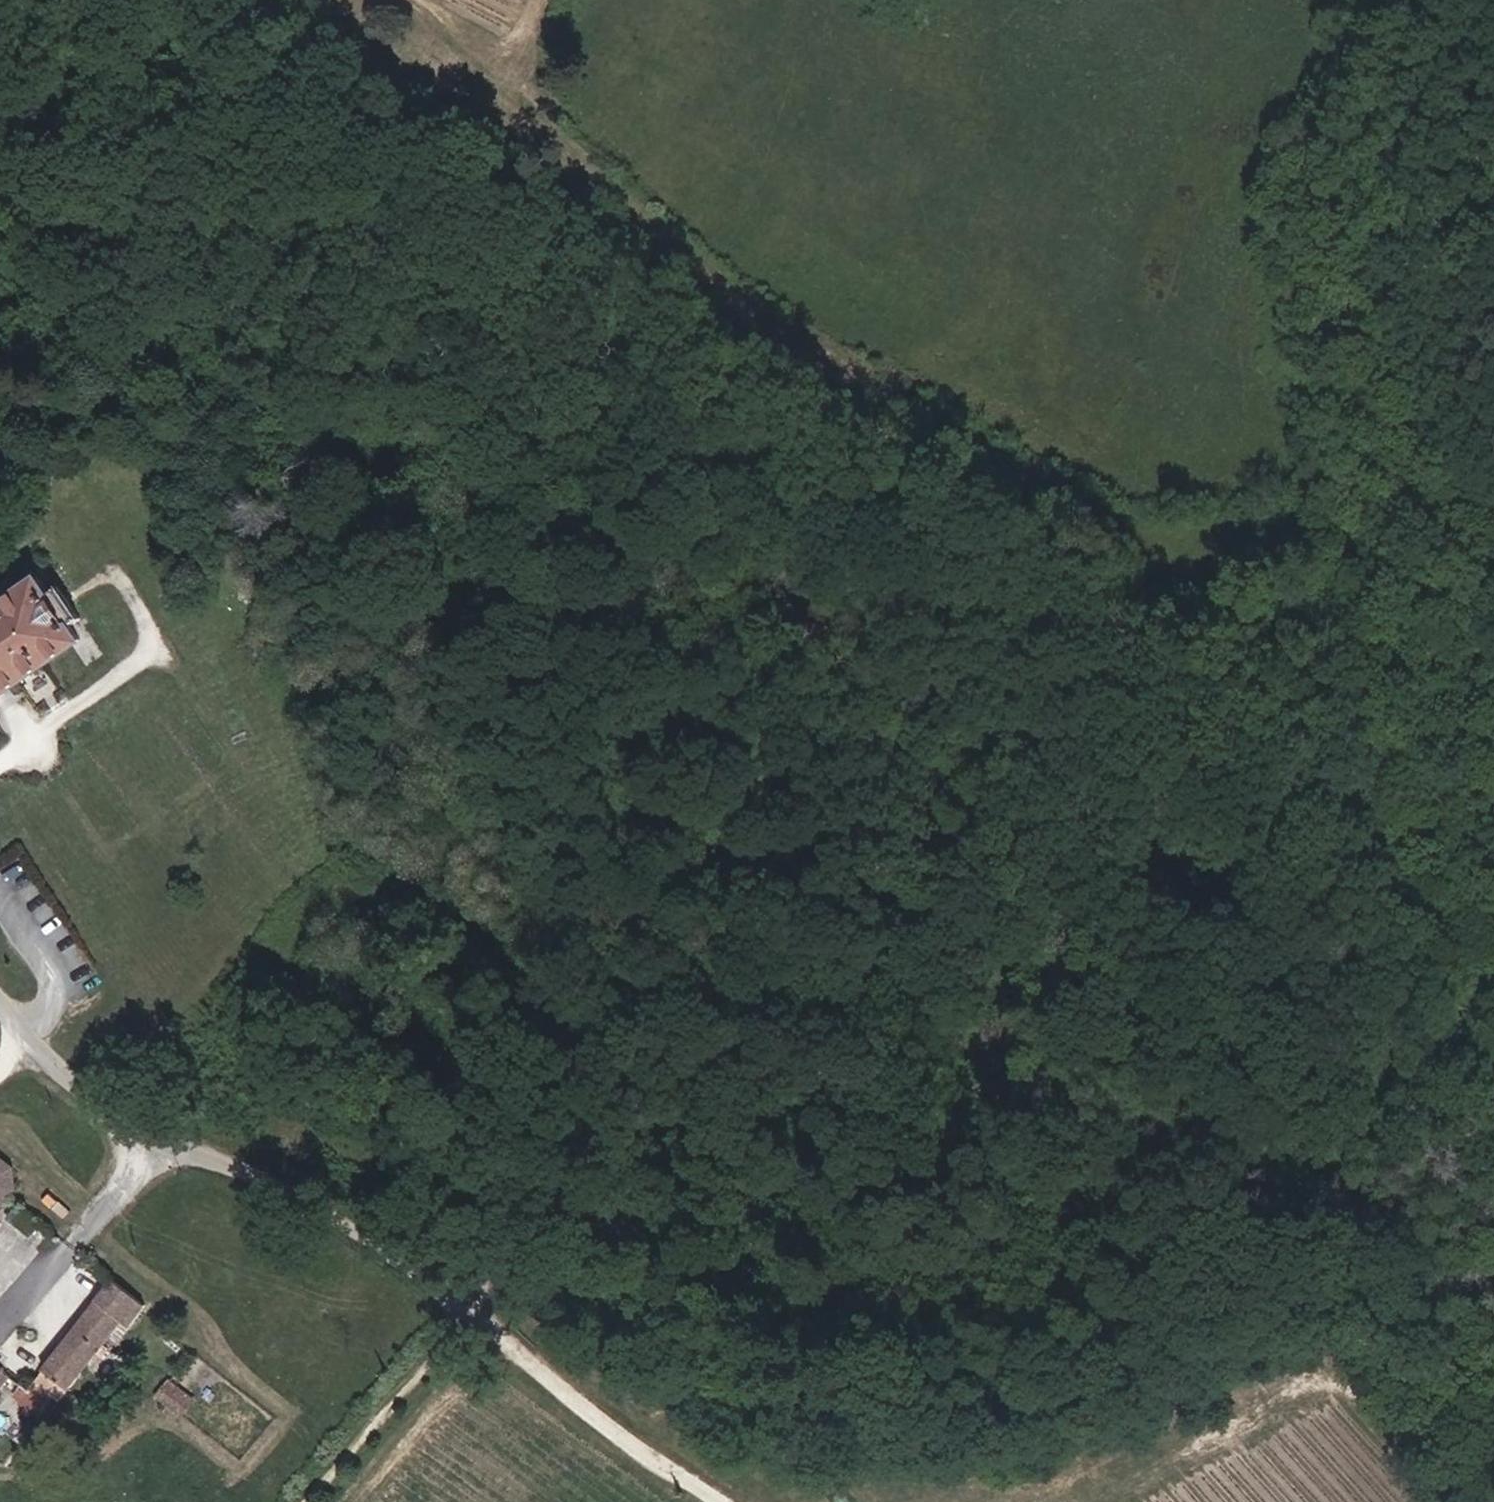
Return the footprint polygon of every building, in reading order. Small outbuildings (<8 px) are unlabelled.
[(79,640),(70,627),(81,619),(58,585),(46,592),(37,579),(0,605),(0,708),(18,696),(12,687),(79,640)] [(14,1188),(11,1169),(0,1160),(0,1206),(14,1188)] [(61,1400),(124,1319),(131,1325),(146,1306),(113,1280),(36,1381),(38,1383),(55,1396),(61,1400)] [(523,1305),(530,1288),(520,1283),(512,1300),(523,1305)] [(11,1378),(3,1372),(5,1370),(0,1366),(0,1392),(11,1378)] [(193,1400),(170,1382),(160,1395),(183,1413),(193,1400)] [(44,1410),(55,1396),(38,1383),(27,1397),(44,1410)]
